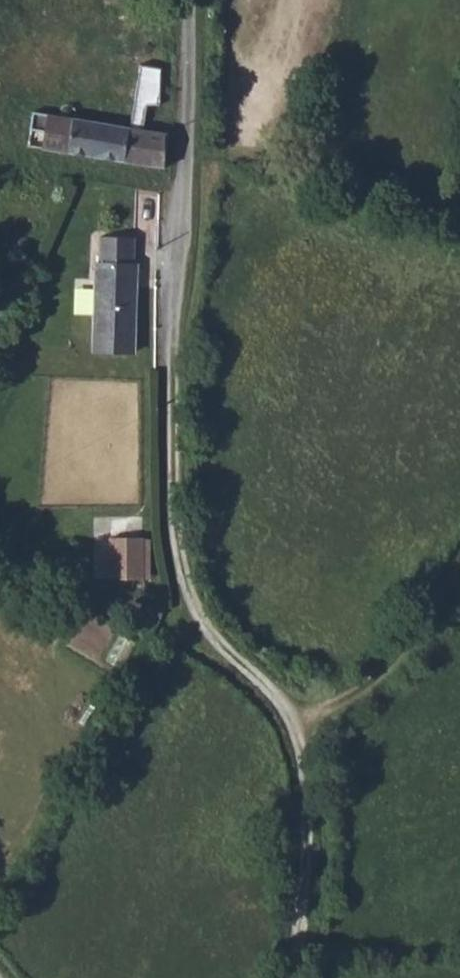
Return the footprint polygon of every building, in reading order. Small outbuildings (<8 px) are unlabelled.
[(117,125),(156,128),(159,102),(125,98),(117,125)] [(26,144),(93,156),(98,122),(28,113),(26,144)] [(93,156),(107,158),(117,125),(98,122),(93,156)] [(93,156),(26,144),(26,155),(105,165),(107,158),(93,156)] [(134,237),(100,235),(99,263),(133,264),(134,237)] [(93,350),(134,351),(136,264),(133,264),(99,263),(96,263),(93,350)] [(151,578),(153,536),(111,534),(109,576),(151,578)]
